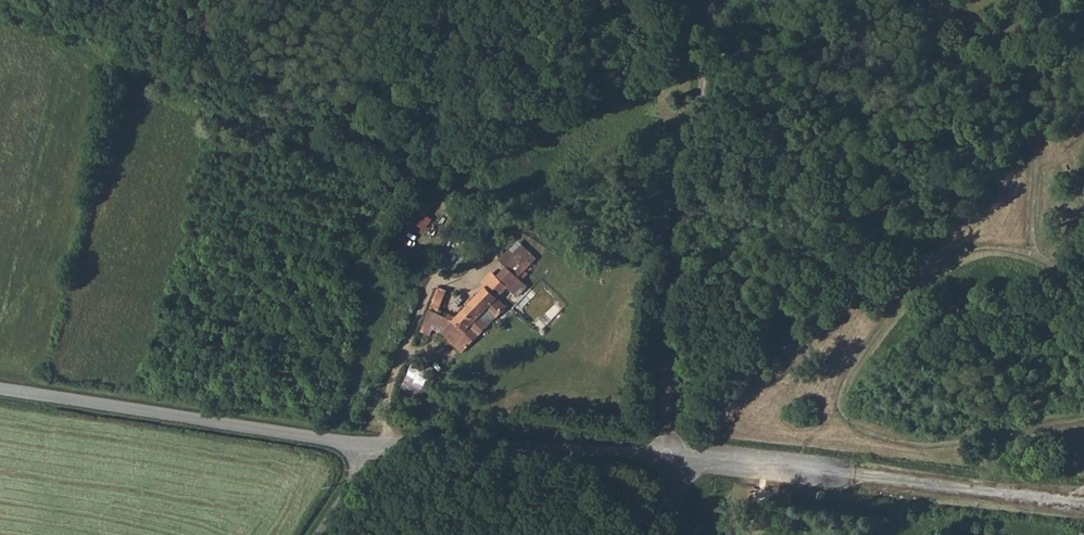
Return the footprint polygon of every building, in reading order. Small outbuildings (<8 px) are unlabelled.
[(406,222),(416,230),(442,196),(433,190),(425,198),(424,197),(406,222)] [(437,314),(447,290),(440,287),(419,330),(462,353),(488,325),(479,317),(486,310),(494,318),(505,307),(497,298),(507,287),(517,297),(543,268),(518,244),(499,261),(505,268),(497,277),(491,272),(481,281),(485,285),(452,322),(437,314)] [(420,254),(412,265),(426,274),(433,263),(420,254)]
